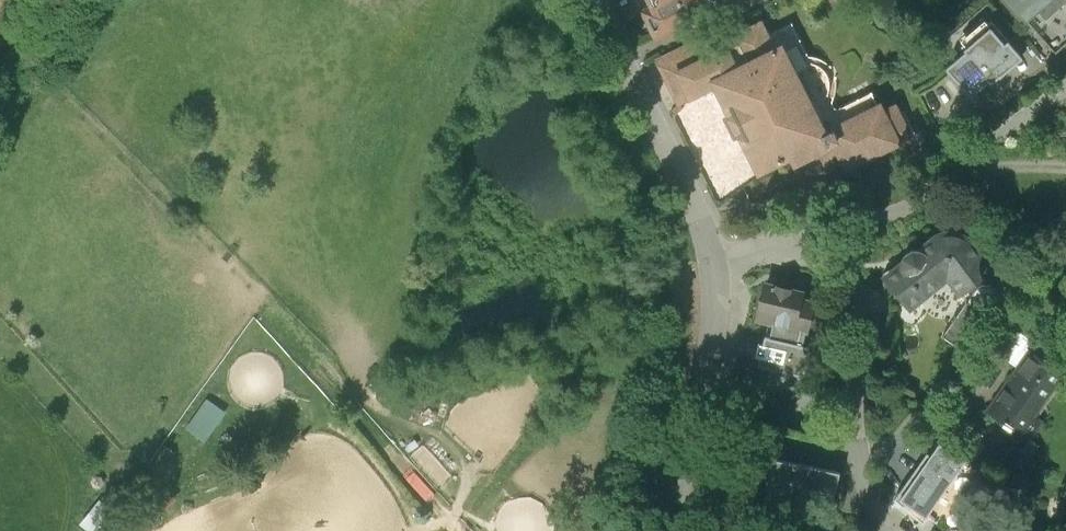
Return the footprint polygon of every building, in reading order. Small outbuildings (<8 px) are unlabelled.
[(653,9),(660,6),(662,8),(645,17),(653,33),(660,29),(663,34),(718,7),(715,0),(648,0),(653,9)] [(1027,21),(1051,0),(1008,0),(1027,21)] [(1023,59),(991,21),(961,47),(966,52),(946,69),(971,98),(989,82),(991,85),(1000,77),(1000,78),(1023,59)] [(737,43),(749,69),(717,84),(760,170),(792,154),(796,162),(819,151),(825,162),(826,164),(828,165),(830,166),(832,166),(843,160),(847,169),(897,144),(896,141),(908,135),(895,107),(882,114),(872,93),(835,111),(792,23),(766,36),(760,24),(734,38),(737,43)] [(679,103),(717,84),(749,69),(737,43),(714,54),(705,35),(657,58),(679,103)] [(965,354),(996,306),(999,298),(998,292),(995,288),(989,285),(986,285),(978,270),(979,254),(969,238),(954,232),(941,234),(884,276),(908,308),(947,277),(960,295),(966,300),(939,336),(965,354)] [(809,317),(798,315),(802,293),(764,284),(756,320),(772,324),(762,368),(802,377),(809,348),(802,347),(809,317)] [(989,412),(1025,438),(1065,381),(1065,376),(1032,352),(989,412)] [(942,447),(933,461),(957,478),(967,465),(942,447)] [(929,458),(900,497),(929,518),(957,478),(933,461),(929,458)] [(840,473),(774,459),(766,492),(833,507),(840,473)] [(77,525),(85,530),(106,530),(118,516),(114,513),(97,500),(77,525)]
